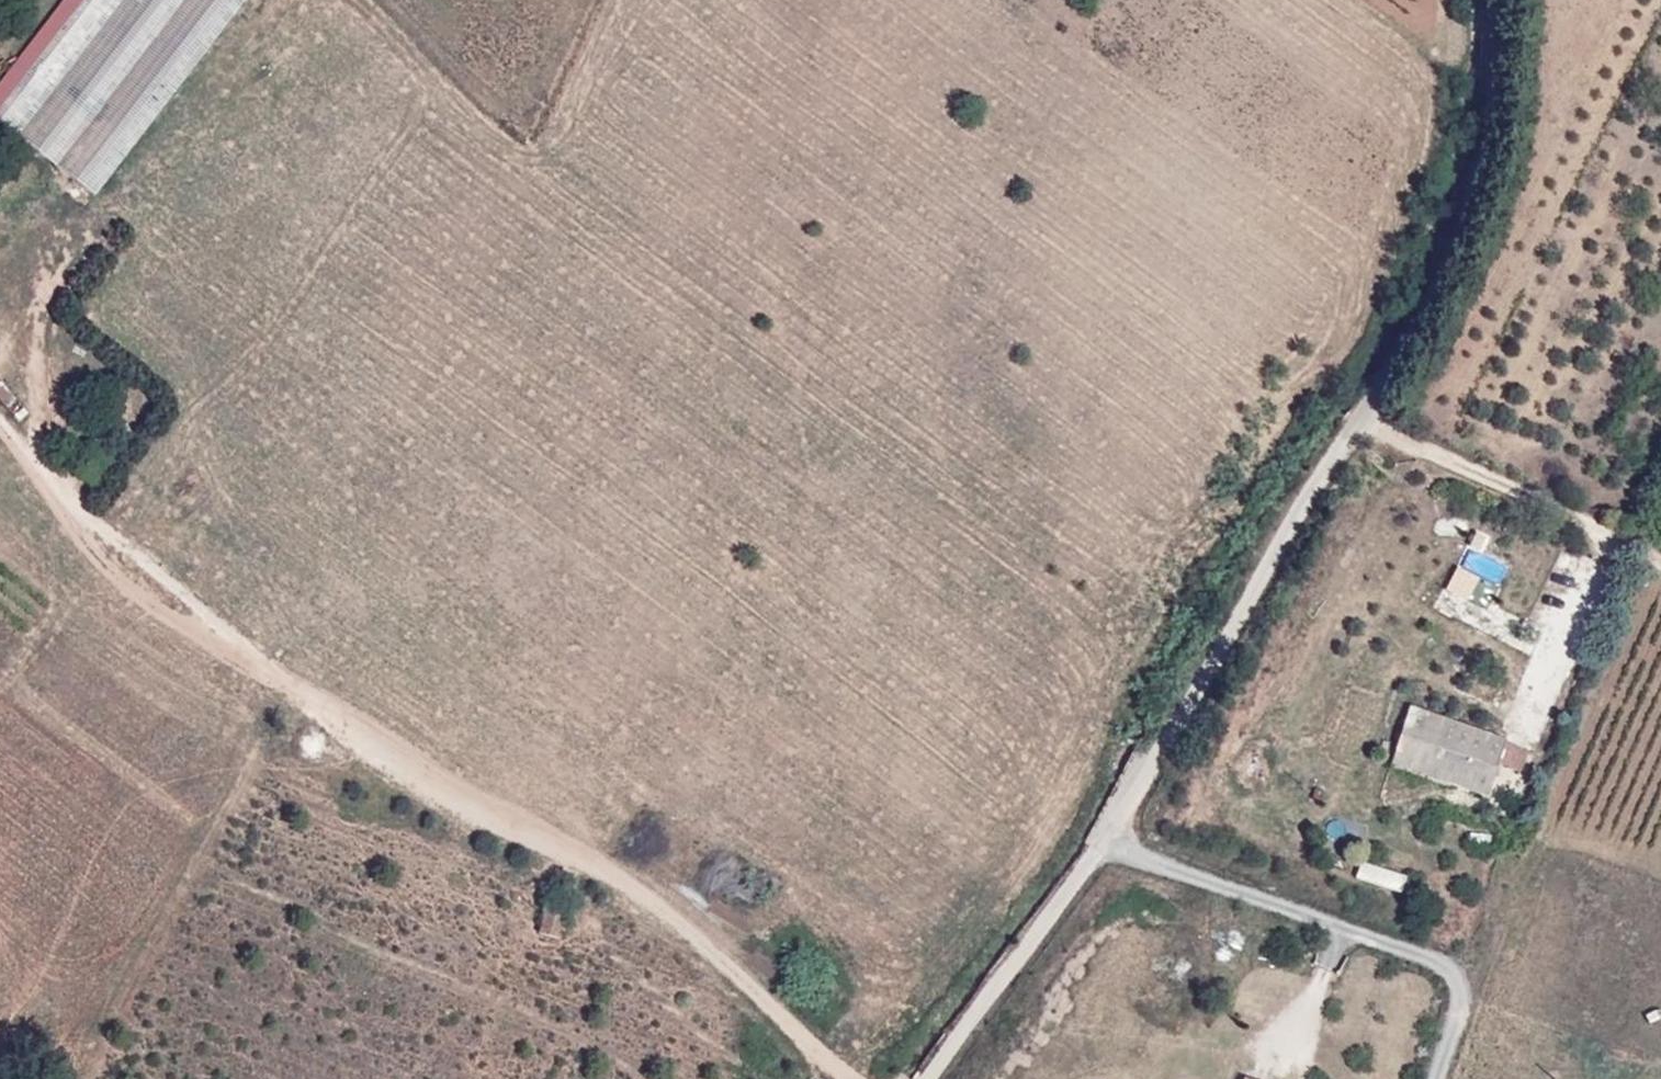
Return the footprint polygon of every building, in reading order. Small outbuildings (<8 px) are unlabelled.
[(0,53),(0,126),(79,192),(241,0),(45,0),(0,53)] [(1499,757),(1408,719),(1384,775),(1476,814),(1489,780),(1514,790),(1522,771),(1498,760),(1499,757)] [(1404,887),(1409,870),(1365,856),(1360,873),(1404,887)]
